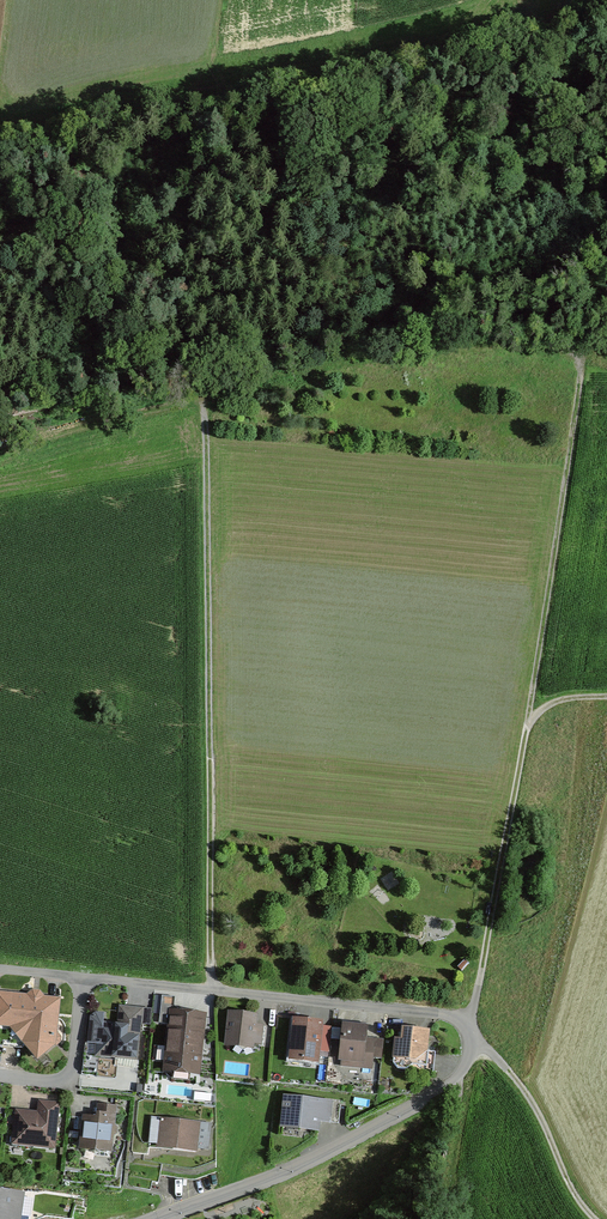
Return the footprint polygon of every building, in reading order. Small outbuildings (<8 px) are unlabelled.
[(0,995),(0,1025),(11,1027),(10,1036),(31,1063),(52,1045),(57,1002),(0,995)] [(100,1016),(87,1015),(83,1045),(94,1047),(93,1058),(135,1063),(142,1010),(123,1008),(121,1029),(99,1027),(100,1016)] [(203,1016),(168,1012),(161,1073),(195,1077),(203,1016)] [(254,1018),(227,1015),(223,1047),(251,1050),(252,1044),(260,1045),(262,1028),(253,1028),(254,1018)] [(319,1024),(289,1020),(283,1062),(310,1066),(312,1055),(324,1057),(328,1030),(318,1029),(319,1024)] [(365,1030),(342,1027),(338,1066),(367,1069),(368,1060),(379,1062),(381,1042),(364,1040),(365,1030)] [(426,1035),(398,1032),(397,1042),(390,1041),(387,1065),(392,1074),(401,1075),(407,1068),(422,1070),(426,1035)] [(194,1083),(192,1093),(210,1097),(212,1086),(194,1083)] [(335,1100),(286,1095),(284,1130),(313,1132),(314,1122),(334,1123),(335,1100)] [(34,1116),(11,1112),(6,1147),(46,1153),(53,1106),(36,1103),(34,1116)] [(93,1119),(79,1118),(75,1152),(105,1156),(111,1109),(94,1107),(93,1119)] [(207,1129),(153,1121),(149,1150),(202,1158),(207,1129)] [(0,1194),(0,1218),(19,1218),(22,1197),(0,1194)]
